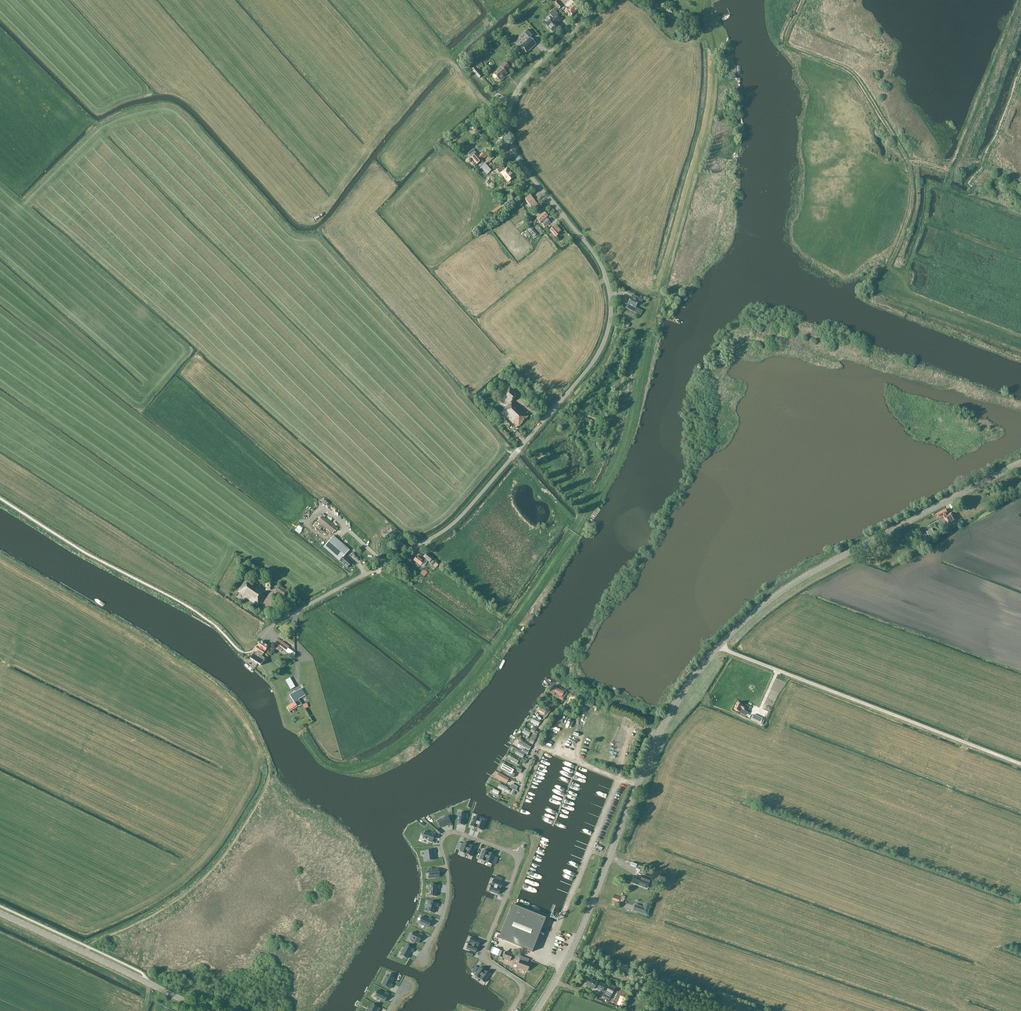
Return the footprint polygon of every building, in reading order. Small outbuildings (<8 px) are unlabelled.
[(579,8),(571,0),(566,5),(567,6),(563,10),(570,17),(579,8)] [(562,6),(557,1),(554,4),(559,10),(562,6)] [(563,19),(554,10),(549,14),(553,18),(552,19),(552,18),(545,25),(553,33),(560,27),(557,24),(563,19)] [(526,41),(520,47),(527,54),(536,45),(530,38),(534,35),(529,29),(524,34),(528,37),(525,40),(526,41)] [(504,72),(508,68),(504,63),(499,67),(500,68),(493,75),(498,80),(506,74),(504,72)] [(472,71),(479,79),(481,76),(474,68),(472,71)] [(478,130),(471,122),(468,124),(470,127),(468,128),(470,131),(472,130),(475,132),(478,130)] [(467,154),(475,163),(473,165),(474,167),(484,159),(483,157),(487,154),(485,151),(480,155),(478,156),(472,149),(467,154)] [(493,153),(486,159),(489,162),(496,157),(493,153)] [(486,159),(477,167),(480,170),(482,168),(489,162),(486,159)] [(494,168),(489,162),(482,168),(487,174),(494,168)] [(508,182),(515,177),(507,168),(505,170),(504,168),(502,165),(496,169),(499,172),(502,170),(503,171),(501,173),(508,182)] [(539,207),(530,196),(525,200),(534,211),(539,207)] [(540,223),(548,216),(544,212),(536,218),(540,223)] [(547,219),(541,224),(545,227),(550,223),(547,219)] [(554,228),(553,227),(550,230),(556,237),(559,234),(558,233),(560,231),(557,226),(554,228)] [(537,234),(531,227),(525,233),(530,238),(532,235),(534,237),(537,234)] [(536,239),(533,242),(531,240),(529,242),(536,251),(540,247),(537,244),(539,242),(536,239)] [(640,299),(632,295),(628,305),(635,308),(638,302),(641,304),(643,300),(640,299)] [(501,397),(503,399),(501,402),(505,405),(507,403),(509,404),(504,409),(505,410),(502,413),(513,424),(514,423),(518,427),(528,417),(527,416),(528,415),(512,401),(518,394),(510,387),(501,397)] [(947,525),(956,520),(952,513),(948,515),(945,510),(936,514),(938,519),(939,518),(940,519),(943,517),(947,525)] [(338,529),(322,516),(318,522),(317,522),(332,534),(335,531),(335,532),(338,529)] [(298,525),(294,530),(299,534),(303,529),(298,525)] [(926,532),(929,538),(934,535),(931,529),(926,532)] [(351,563),(344,557),(350,550),(334,536),(324,548),(347,568),(351,563)] [(433,558),(427,553),(423,557),(429,562),(433,558)] [(416,557),(417,557),(413,560),(416,563),(416,564),(415,564),(415,565),(416,566),(416,567),(417,567),(418,567),(419,567),(420,566),(425,560),(418,554),(416,557)] [(430,574),(424,569),(419,576),(420,576),(422,574),(427,578),(430,574)] [(243,596),(258,606),(267,593),(246,580),(238,592),(243,596)] [(280,585),(280,586),(273,581),(270,585),(277,590),(284,596),(288,591),(280,585)] [(289,647),(279,639),(275,644),(286,651),(289,647)] [(262,656),(268,647),(260,642),(254,651),(256,652),(256,653),(254,652),(250,659),(261,666),(265,659),(261,657),(262,656)] [(289,677),(285,679),(291,690),(295,687),(289,677)] [(302,705),(299,700),(306,695),(301,688),(290,695),(294,703),(286,708),(289,712),(297,707),(298,708),(302,705)] [(547,703),(544,707),(548,710),(551,706),(552,707),(554,704),(547,699),(544,701),(547,703)] [(746,707),(737,703),(734,709),(740,712),(741,709),(744,711),(746,707)] [(583,728),(619,742),(626,724),(591,709),(583,728)] [(529,751),(531,748),(519,741),(518,744),(529,751)] [(514,771),(502,765),(500,769),(509,774),(508,776),(513,779),(515,775),(512,774),(514,771)] [(509,779),(498,773),(495,778),(506,784),(509,779)] [(511,790),(503,786),(499,784),(498,786),(510,792),(511,790)] [(465,818),(467,818),(467,814),(459,813),(457,824),(464,825),(465,818)] [(448,817),(438,822),(441,828),(448,824),(449,826),(452,824),(448,817)] [(473,817),(470,826),(476,828),(479,819),(473,817)] [(482,830),(485,822),(479,819),(476,828),(482,830)] [(411,829),(414,833),(411,835),(414,839),(420,834),(414,826),(411,829)] [(428,841),(432,842),(435,833),(432,832),(431,834),(425,832),(423,838),(429,840),(428,841)] [(463,843),(460,852),(466,854),(469,845),(463,843)] [(469,845),(466,854),(471,856),(474,850),(475,848),(469,845)] [(435,853),(434,850),(426,851),(427,861),(433,860),(432,853),(435,853)] [(488,853),(483,851),(482,853),(479,859),(485,861),(488,853)] [(488,853),(485,861),(491,864),(493,858),(494,855),(488,853)] [(429,868),(430,877),(439,876),(438,869),(432,870),(432,868),(429,868)] [(508,869),(504,877),(510,880),(514,871),(508,869)] [(641,878),(634,876),(632,883),(647,888),(650,881),(649,881),(650,878),(643,876),(641,878)] [(502,883),(494,880),(491,886),(500,889),(502,883)] [(436,888),(438,888),(438,885),(430,885),(429,896),(436,896),(436,888)] [(489,891),(498,895),(500,889),(491,886),(489,891)] [(435,906),(437,907),(438,904),(430,902),(427,911),(434,913),(435,906)] [(633,911),(647,916),(649,909),(635,904),(633,911)] [(546,918),(512,905),(498,938),(532,952),(546,918)] [(419,923),(429,927),(432,919),(429,918),(428,920),(422,917),(419,923)] [(411,938),(415,940),(414,941),(418,943),(422,934),(420,933),(419,935),(414,932),(411,938)] [(471,938),(469,944),(477,947),(479,941),(471,938)] [(469,944),(467,949),(475,953),(477,947),(469,944)] [(401,955),(407,958),(411,952),(412,952),(414,950),(406,946),(401,955)] [(510,961),(512,955),(505,952),(503,958),(510,961)] [(528,971),(530,965),(527,963),(529,960),(520,956),(518,961),(519,961),(517,968),(528,971)] [(480,968),(474,975),(479,979),(485,971),(480,968)] [(485,971),(479,979),(484,982),(490,975),(485,971)] [(388,975),(383,984),(391,988),(392,985),(391,984),(394,978),(388,975)] [(595,987),(597,988),(603,991),(606,986),(600,982),(599,984),(589,979),(586,985),(594,989),(595,987)] [(378,991),(375,996),(385,1001),(389,994),(385,992),(384,994),(378,991)]
